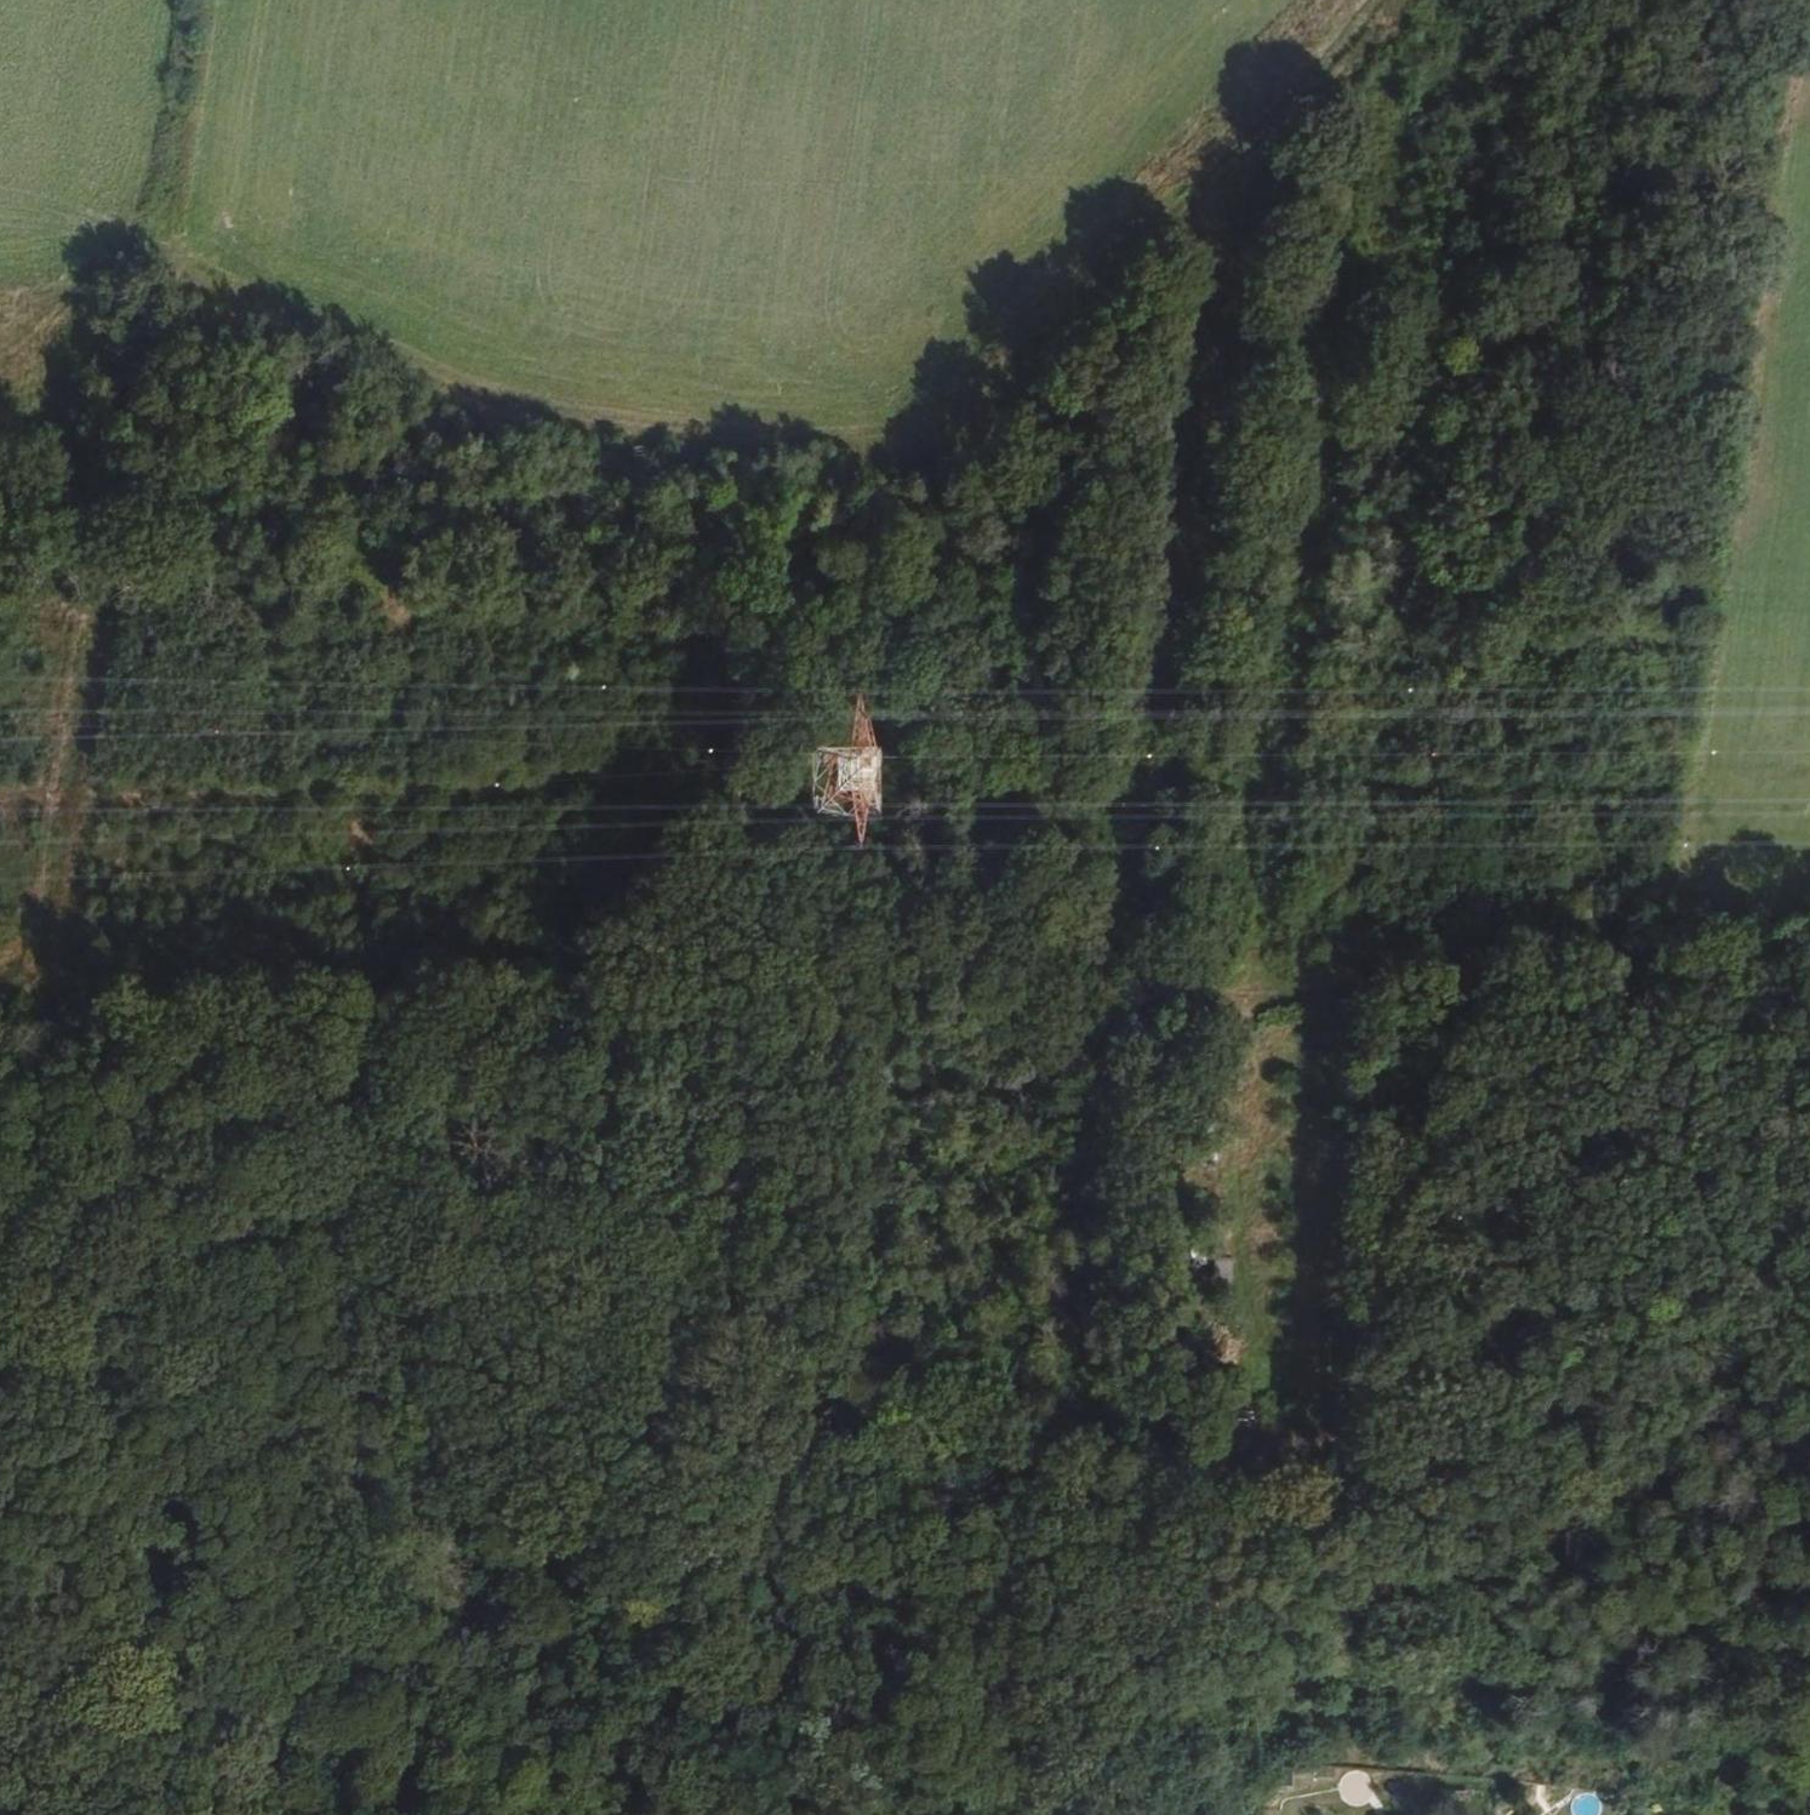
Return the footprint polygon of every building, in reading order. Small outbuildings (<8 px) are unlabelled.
[(1232,1258),(1212,1257),(1210,1285),(1230,1287),(1232,1258)]
